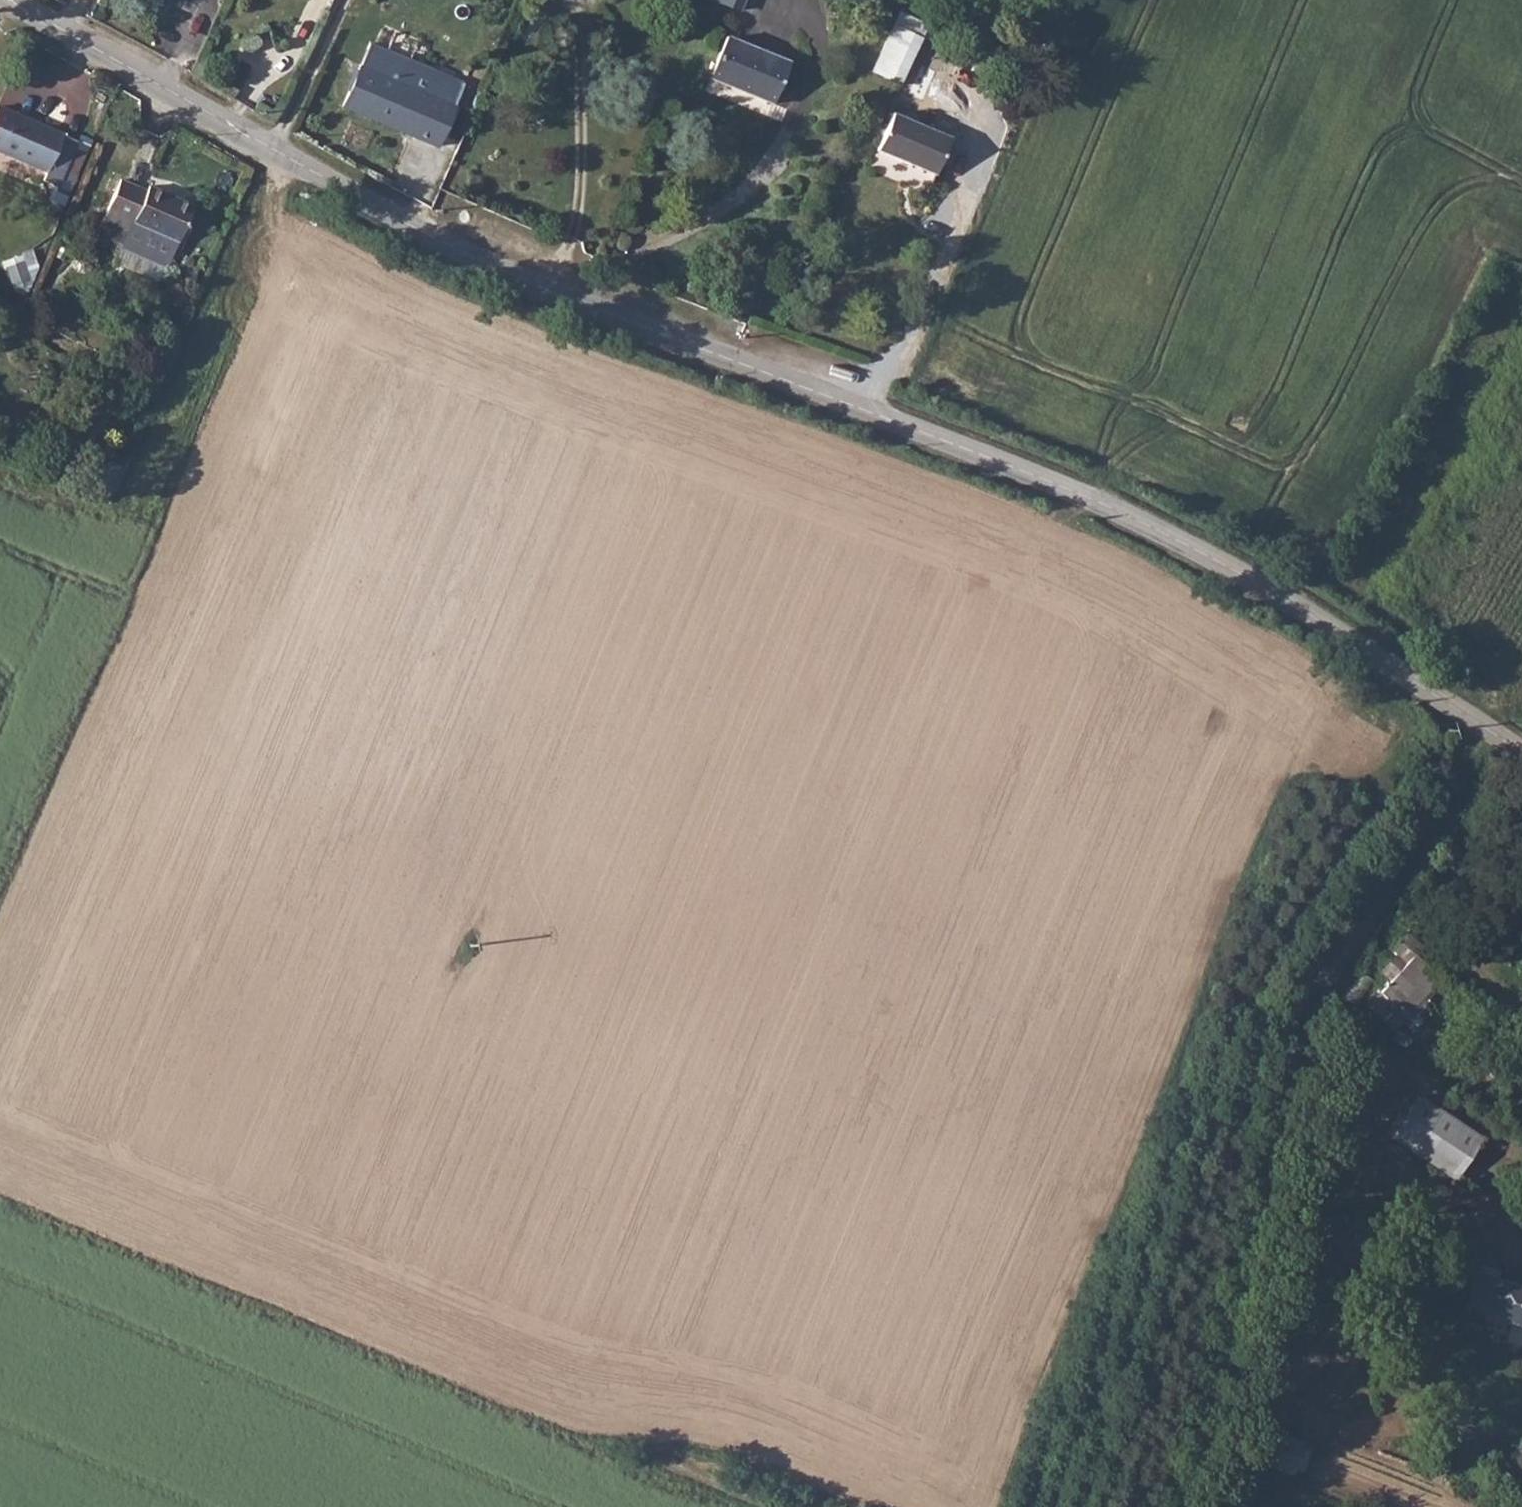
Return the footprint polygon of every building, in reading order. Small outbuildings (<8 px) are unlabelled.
[(741,0),(713,0),(737,9),(741,0)] [(868,71),(899,85),(927,24),(897,10),(868,71)] [(789,61),(726,34),(711,71),(743,84),(740,92),(773,104),(789,61)] [(341,107),(437,145),(463,79),(369,41),(341,107)] [(0,104),(0,150),(44,166),(39,182),(56,189),(78,135),(0,104)] [(950,136),(891,114),(876,151),(936,172),(950,136)] [(115,179),(92,235),(160,265),(188,202),(148,183),(142,192),(115,179)] [(1521,985),(1521,966),(1513,979),(1521,985)] [(1383,969),(1352,1014),(1379,1033),(1410,989),(1383,969)] [(1383,1135),(1445,1178),(1473,1135),(1411,1095),(1383,1135)] [(1487,1313),(1497,1277),(1475,1272),(1465,1308),(1487,1313)] [(1497,1277),(1487,1313),(1521,1321),(1521,1284),(1497,1277)]
